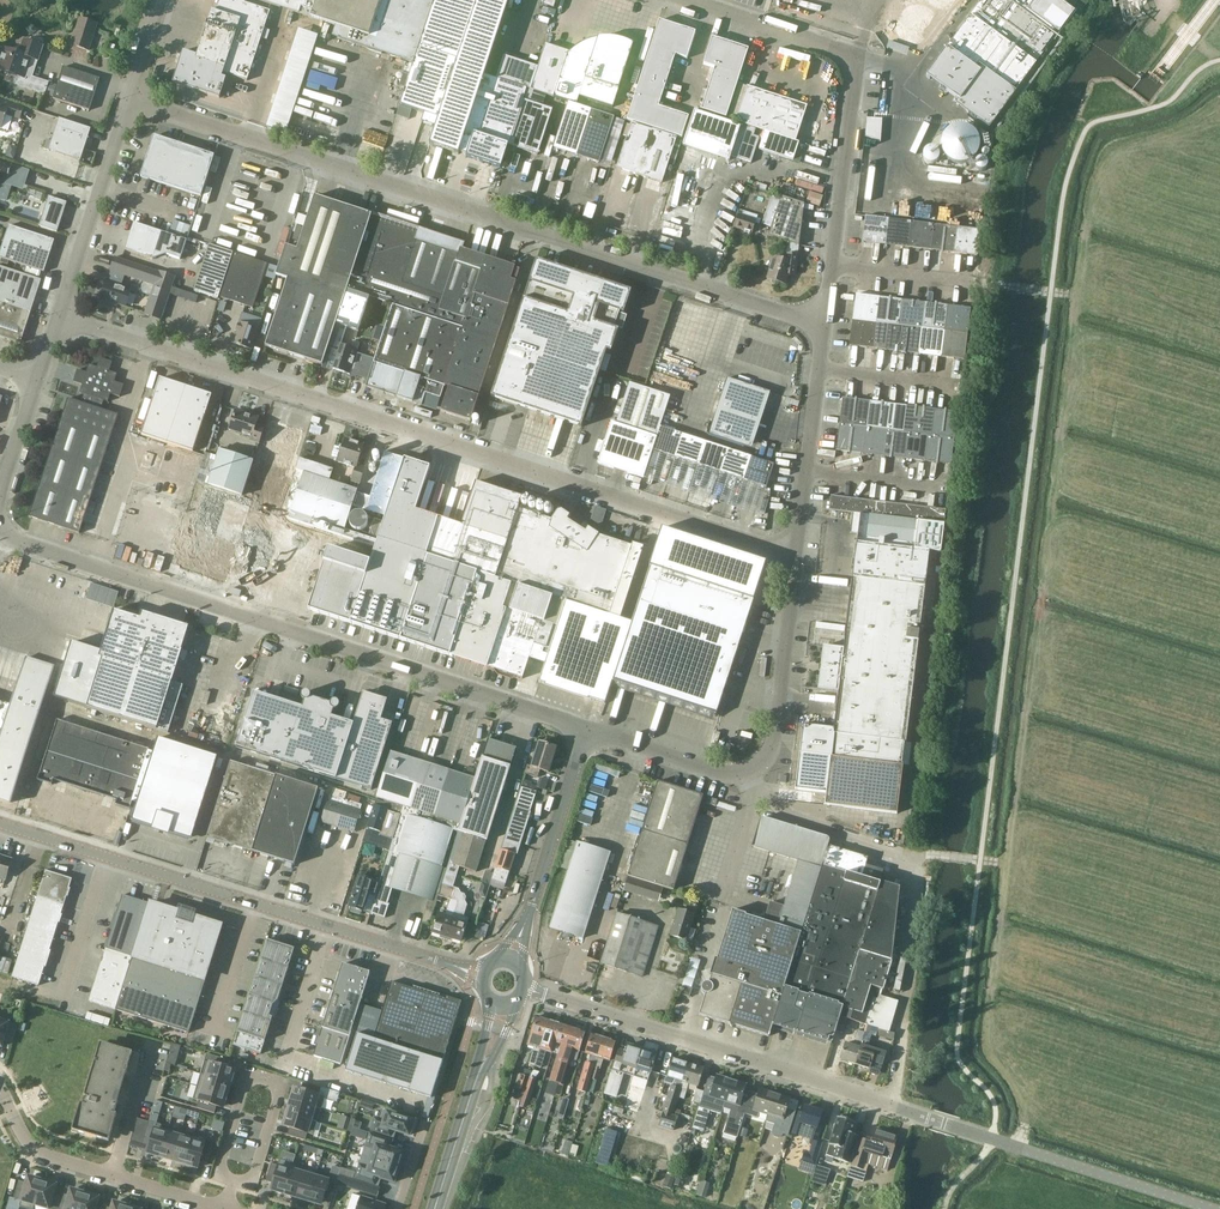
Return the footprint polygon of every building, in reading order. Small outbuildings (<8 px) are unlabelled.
[(265,29),(271,11),(245,3),(238,0),(237,0),(220,0),(216,12),(212,10),(197,55),(183,51),(173,83),(220,98),(227,78),(222,77),(224,73),(248,81),(262,38),(267,40),(270,31),(265,29)] [(311,17),(317,0),(260,0),(299,13),(311,17)] [(311,17),(336,25),(332,36),(413,63),(434,0),(317,0),(311,17)] [(508,145),(527,89),(496,79),(497,78),(485,75),(509,1),(505,0),(477,0),(476,3),(468,0),(434,0),(413,63),(400,105),(424,113),(421,122),(436,126),(430,145),(459,154),(460,152),(467,154),(466,156),(501,168),(508,145)] [(980,4),(950,45),(927,77),(960,100),(957,104),(990,128),(1016,93),(1037,63),(1059,33),(1060,33),(1075,11),(1060,0),(975,0),(980,4)] [(896,23),(896,29),(898,35),(902,41),(907,45),(913,47),(919,47),(926,46),(931,43),(936,38),(937,35),(939,29),(939,23),(938,17),(934,11),(929,7),(924,5),(917,4),(911,5),(906,8),(901,12),(898,17),(896,23)] [(80,19),(76,32),(93,37),(97,24),(80,19)] [(660,20),(651,47),(669,53),(678,26),(660,20)] [(678,26),(669,53),(676,55),(688,59),(696,32),(678,26)] [(287,133),(319,35),(300,29),(267,127),(287,133)] [(93,37),(76,32),(72,45),(89,51),(93,37)] [(546,44),(538,67),(531,90),(547,95),(569,102),(577,105),(580,97),(613,108),(634,45),(613,38),(608,37),(602,38),(597,38),(592,39),(588,41),(583,43),(578,46),(574,49),(570,52),(546,44)] [(713,37),(704,64),(715,68),(722,70),(731,43),(713,37)] [(10,50),(9,49),(6,48),(3,49),(2,52),(3,54),(0,62),(0,71),(1,71),(3,71),(18,76),(15,84),(45,94),(49,83),(32,77),(37,60),(38,60),(42,48),(30,43),(29,42),(26,41),(23,42),(22,45),(23,46),(22,49),(15,52),(10,50)] [(731,43),(722,70),(740,76),(749,49),(731,43)] [(651,47),(645,64),(670,72),(676,55),(669,53),(651,47)] [(367,52),(364,59),(387,67),(389,60),(367,52)] [(497,78),(496,79),(527,89),(531,90),(538,67),(504,56),(497,78)] [(645,64),(639,81),(665,89),(670,72),(645,64)] [(54,97),(53,99),(90,111),(100,79),(64,67),(58,85),(54,97)] [(715,68),(708,89),(734,97),(740,76),(722,70),(715,68)] [(639,81),(634,98),(659,107),(665,89),(639,81)] [(736,122),(765,132),(796,141),(808,106),(748,87),(736,122)] [(547,95),(531,90),(527,89),(508,145),(538,155),(553,109),(543,106),(547,95)] [(708,89),(702,110),(727,118),(734,97),(708,89)] [(634,98),(627,120),(682,138),(689,116),(659,107),(634,98)] [(3,128),(7,115),(21,119),(25,108),(0,100),(0,128),(3,128)] [(554,148),(577,155),(587,125),(588,125),(589,124),(590,124),(594,110),(569,102),(554,148)] [(587,125),(577,155),(600,162),(615,117),(594,110),(590,124),(589,124),(588,125),(587,125)] [(662,219),(691,228),(715,156),(729,161),(741,126),(694,110),(683,146),(685,146),(662,219)] [(60,118),(52,141),(48,139),(43,154),(58,159),(59,154),(81,161),(91,129),(60,118)] [(617,168),(640,175),(654,130),(637,124),(631,122),(617,168)] [(941,138),(940,144),(941,150),(944,155),(948,159),(954,162),(960,163),(966,162),(971,159),(975,155),(978,150),(979,144),(978,138),(975,132),(971,128),(966,126),(960,125),(954,126),(948,128),(944,132),(941,138)] [(654,130),(640,175),(662,183),(677,137),(654,130)] [(799,142),(796,141),(765,132),(759,149),(793,160),(799,142)] [(141,177),(201,196),(215,156),(155,136),(141,177)] [(6,157),(14,159),(18,148),(13,146),(9,148),(6,157)] [(13,165),(0,161),(0,190),(2,183),(6,184),(13,165)] [(769,236),(790,243),(799,246),(804,204),(782,196),(781,197),(773,195),(763,224),(771,227),(769,236)] [(39,226),(58,232),(67,203),(49,196),(39,226)] [(336,324),(347,290),(372,215),(315,196),(297,250),(286,246),(279,268),(276,276),(288,279),(266,347),(323,365),(336,324)] [(548,219),(555,221),(560,207),(552,204),(548,219)] [(584,217),(592,220),(597,207),(588,204),(584,217)] [(373,213),(372,215),(347,290),(363,295),(388,218),(373,213)] [(738,214),(734,227),(752,233),(756,220),(738,214)] [(862,242),(886,245),(889,219),(865,216),(862,242)] [(516,269),(516,267),(463,250),(466,243),(388,218),(363,295),(370,297),(393,305),(366,387),(422,405),(426,393),(441,398),(444,386),(449,388),(441,412),(471,421),(521,270),(516,269)] [(886,245),(909,248),(912,221),(889,219),(886,245)] [(909,248),(932,250),(935,224),(912,221),(909,248)] [(134,223),(125,250),(153,259),(167,254),(181,258),(187,240),(134,223)] [(932,250),(954,253),(957,227),(935,224),(932,250)] [(44,272),(55,240),(9,225),(0,254),(0,257),(44,272)] [(957,227),(954,253),(977,256),(980,230),(957,227)] [(799,246),(790,243),(787,254),(786,261),(774,257),(767,278),(786,284),(789,274),(795,275),(799,246)] [(210,245),(194,292),(218,300),(219,297),(233,253),(210,245)] [(233,253),(219,297),(253,309),(264,276),(268,264),(233,253)] [(145,315),(161,320),(167,301),(175,277),(159,272),(115,257),(110,270),(144,282),(155,285),(151,296),(145,315)] [(616,329),(616,330),(614,330),(620,311),(622,312),(622,313),(624,314),(632,291),(629,290),(628,295),(618,292),(619,288),(544,264),(543,267),(537,265),(539,260),(536,260),(491,397),(582,427),(607,350),(609,351),(609,352),(611,353),(619,330),(616,329)] [(268,264),(264,276),(275,280),(276,276),(279,268),(268,264)] [(31,312),(42,280),(0,266),(0,301),(31,312)] [(107,279),(100,301),(111,304),(111,302),(126,307),(131,291),(118,286),(119,283),(107,279)] [(147,295),(148,294),(151,296),(155,285),(144,282),(143,285),(142,286),(143,286),(147,294),(147,295)] [(359,332),(370,297),(363,295),(347,290),(336,324),(359,332)] [(856,294),(853,320),(876,323),(879,297),(856,294)] [(876,323),(889,325),(899,326),(902,300),(879,297),(876,323)] [(899,326),(903,326),(922,329),(926,303),(902,300),(899,326)] [(21,344),(31,312),(0,301),(0,337),(21,344)] [(922,329),(945,331),(948,306),(926,303),(922,329)] [(948,306),(945,331),(968,334),(971,308),(948,306)] [(849,346),(872,349),(876,323),(853,320),(849,346)] [(233,344),(252,350),(258,329),(250,326),(251,323),(245,321),(244,325),(240,323),(233,344)] [(872,349),(885,350),(889,325),(876,323),(872,349)] [(885,350),(900,352),(903,326),(899,326),(889,325),(885,350)] [(900,352),(919,354),(922,329),(903,326),(900,352)] [(919,354),(941,357),(945,331),(922,329),(919,354)] [(945,331),(941,357),(965,360),(968,334),(945,331)] [(334,369),(350,374),(360,343),(353,341),(351,349),(341,346),(334,369)] [(68,399),(29,517),(80,534),(118,415),(101,409),(104,400),(108,402),(111,394),(120,397),(124,385),(115,382),(117,374),(110,371),(112,362),(100,358),(97,367),(89,365),(87,373),(78,370),(74,382),(83,385),(80,393),(84,394),(81,403),(68,399)] [(142,435),(193,452),(212,395),(160,378),(142,435)] [(709,435),(745,447),(763,390),(727,378),(709,435)] [(869,401),(867,401),(843,398),(840,424),(866,427),(869,401)] [(869,401),(866,427),(886,430),(889,404),(869,401)] [(888,430),(903,432),(907,406),(889,404),(886,430),(888,430)] [(908,433),(928,435),(932,436),(935,410),(907,406),(903,432),(908,433)] [(251,440),(257,442),(260,443),(265,427),(257,424),(259,418),(236,410),(230,429),(252,437),(251,440)] [(653,410),(646,433),(657,437),(660,427),(665,414),(653,410)] [(935,410),(932,436),(955,439),(958,412),(935,410)] [(242,496),(254,500),(268,504),(277,507),(302,432),(273,422),(258,467),(252,465),(242,496)] [(644,478),(653,450),(657,437),(646,433),(611,422),(598,463),(644,478)] [(837,451),(863,454),(866,427),(840,424),(837,451)] [(653,450),(676,457),(683,434),(660,427),(657,437),(653,450)] [(863,454),(885,456),(888,430),(886,430),(866,427),(863,454)] [(908,433),(903,432),(888,430),(885,456),(904,459),(908,433)] [(904,459),(925,461),(928,435),(908,433),(904,459)] [(676,457),(699,465),(706,442),(683,434),(676,457)] [(932,436),(928,435),(925,461),(952,465),(955,439),(932,436)] [(352,480),(360,483),(365,467),(358,464),(363,446),(362,444),(348,439),(345,440),(338,462),(356,468),(352,480)] [(699,465),(721,472),(729,449),(706,442),(699,465)] [(721,472),(744,479),(752,457),(729,449),(721,472)] [(208,484),(208,485),(242,496),(252,465),(254,461),(219,450),(208,484)] [(752,457),(744,479),(767,487),(774,464),(752,457)] [(351,623),(450,655),(477,572),(512,583),(566,601),(621,619),(644,547),(633,544),(632,546),(599,535),(599,534),(589,527),(586,531),(567,519),(570,515),(559,508),(552,520),(518,509),(522,497),(500,490),(476,482),(463,526),(462,526),(416,511),(430,467),(404,459),(378,539),(345,528),(291,511),(289,518),(376,547),(370,562),(328,549),(309,609),(351,623)] [(296,470),(283,508),(291,511),(345,528),(358,490),(296,470)] [(373,488),(362,484),(356,503),(367,507),(373,488)] [(254,500),(242,496),(208,485),(185,555),(184,555),(180,567),(200,573),(226,581),(242,531),(243,531),(254,500)] [(847,498),(832,496),(830,510),(845,512),(847,498)] [(856,499),(847,498),(845,512),(853,513),(854,513),(854,507),(857,507),(857,501),(856,501),(856,499)] [(857,507),(854,507),(854,513),(865,515),(867,500),(856,499),(856,501),(857,501),(857,507)] [(878,502),(867,500),(865,515),(875,516),(876,509),(878,510),(879,503),(878,503),(878,502)] [(876,509),(875,516),(887,517),(889,503),(878,502),(878,503),(879,503),(878,510),(876,509)] [(899,504),(889,503),(887,517),(896,518),(897,512),(900,512),(900,506),(899,506),(899,504)] [(900,512),(897,512),(896,518),(912,520),(914,506),(899,504),(899,506),(900,506),(900,512)] [(928,508),(914,506),(912,520),(925,522),(926,516),(928,516),(929,509),(928,509),(928,508)] [(590,527),(601,534),(608,511),(597,507),(590,527)] [(928,516),(926,516),(925,522),(944,524),(946,510),(928,508),(928,509),(929,509),(928,516)] [(875,516),(865,515),(854,513),(853,513),(852,525),(859,526),(844,649),(824,647),(819,688),(839,691),(834,729),(803,725),(796,789),(826,793),(825,805),(898,814),(904,765),(902,765),(905,742),(906,742),(930,551),(941,552),(943,537),(944,524),(925,522),(912,520),(896,518),(887,517),(875,516)] [(632,622),(621,619),(566,601),(550,649),(539,682),(605,704),(612,682),(716,716),(761,578),(658,544),(632,622)] [(504,608),(512,583),(477,572),(450,655),(453,656),(453,655),(488,667),(506,609),(504,608)] [(550,649),(566,601),(512,583),(504,608),(506,609),(488,667),(523,678),(534,644),(550,649)] [(87,708),(168,733),(183,685),(172,682),(189,627),(142,613),(140,619),(114,611),(99,658),(103,659),(87,708)] [(25,659),(11,705),(0,701),(0,796),(12,800),(11,802),(12,802),(54,668),(53,668),(53,670),(26,661),(26,659),(25,659)] [(387,701),(370,696),(364,693),(353,725),(332,718),(334,711),(335,711),(337,711),(338,710),(339,710),(339,709),(340,709),(340,708),(340,707),(340,706),(340,705),(340,704),(339,703),(339,702),(338,702),(337,701),(336,701),(335,701),(334,701),(333,701),(332,702),(331,703),(331,704),(326,702),(326,699),(317,697),(316,699),(311,697),(311,696),(311,695),(311,694),(310,694),(310,693),(309,693),(309,692),(308,692),(307,692),(306,692),(305,692),(304,692),(303,693),(302,693),(302,694),(302,695),(301,695),(301,696),(301,697),(301,698),(302,698),(302,699),(303,700),(304,701),(302,708),(254,692),(236,747),(371,790),(392,725),(381,721),(387,701)] [(47,714),(64,719),(69,703),(52,697),(47,714)] [(110,716),(93,710),(88,725),(106,730),(110,716)] [(47,714),(42,730),(59,736),(64,719),(47,714)] [(131,738),(136,724),(110,716),(106,730),(131,738)] [(83,740),(101,745),(106,730),(88,725),(83,740)] [(59,736),(42,730),(37,747),(54,752),(59,736)] [(131,738),(106,730),(101,745),(127,753),(131,738)] [(149,750),(148,755),(133,802),(137,803),(135,810),(136,811),(133,819),(156,826),(156,828),(167,832),(168,830),(191,837),(194,829),(195,830),(218,757),(158,738),(153,752),(149,750)] [(482,757),(476,779),(459,832),(463,833),(486,840),(487,840),(511,766),(517,748),(488,739),(482,757)] [(83,740),(79,755),(97,760),(101,745),(83,740)] [(525,774),(538,778),(541,769),(549,772),(551,764),(549,763),(551,757),(553,758),(556,747),(540,742),(532,766),(528,765),(525,774)] [(101,745),(97,760),(122,768),(127,753),(101,745)] [(32,763),(49,768),(54,752),(37,747),(32,763)] [(410,808),(424,762),(391,752),(377,797),(385,800),(404,806),(402,814),(416,818),(419,811),(410,808)] [(79,755),(74,769),(92,775),(97,760),(79,755)] [(117,783),(122,768),(97,760),(92,775),(117,783)] [(207,837),(253,852),(276,776),(231,761),(207,837)] [(434,824),(451,771),(424,762),(410,808),(419,811),(416,818),(434,824)] [(32,763),(27,779),(44,784),(49,768),(32,763)] [(92,775),(74,769),(70,784),(87,790),(92,775)] [(459,832),(476,779),(451,771),(434,824),(453,830),(459,832)] [(117,783),(92,775),(87,790),(113,798),(117,783)] [(276,776),(253,852),(295,865),(319,789),(276,776)] [(540,778),(537,787),(545,790),(548,781),(540,778)] [(44,784),(27,779),(21,796),(38,802),(44,784)] [(524,781),(522,788),(529,790),(531,786),(529,782),(524,781)] [(643,880),(662,886),(674,890),(704,795),(658,781),(628,876),(643,880)] [(70,784),(65,799),(83,805),(87,790),(70,784)] [(522,788),(513,816),(529,821),(532,812),(530,812),(537,792),(529,790),(522,788)] [(87,790),(83,805),(108,813),(113,798),(87,790)] [(322,822),(338,827),(346,799),(331,794),(329,800),(322,822)] [(77,823),(83,805),(65,799),(59,817),(77,823)] [(346,799),(338,827),(354,832),(361,810),(360,810),(362,804),(346,799)] [(404,806),(385,800),(384,802),(377,799),(368,828),(381,832),(380,835),(394,839),(402,814),(404,806)] [(103,831),(108,813),(83,805),(77,823),(103,831)] [(442,866),(453,830),(434,824),(416,818),(402,814),(394,839),(381,881),(376,895),(371,913),(385,918),(388,908),(387,907),(403,854),(442,866)] [(513,816),(505,841),(521,846),(529,821),(513,816)] [(752,847),(799,861),(785,906),(771,902),(765,921),(746,915),(746,914),(733,910),(718,959),(716,958),(710,975),(704,977),(705,983),(703,985),(702,989),(703,992),(706,994),(700,1014),(731,1024),(732,1028),(735,1026),(736,1026),(769,1036),(773,1024),(774,1024),(782,996),(808,912),(817,884),(823,865),(829,846),(830,841),(830,838),(828,837),(765,817),(762,818),(760,820),(752,847)] [(446,873),(457,876),(460,867),(476,872),(486,840),(463,833),(454,861),(451,860),(447,870),(446,873)] [(521,846),(505,841),(496,868),(491,886),(504,890),(516,854),(518,855),(521,846)] [(584,938),(609,858),(611,853),(577,842),(550,927),(584,938)] [(829,846),(823,865),(846,872),(863,877),(866,865),(868,858),(829,846)] [(6,878),(12,860),(0,856),(0,876),(6,878)] [(863,877),(880,882),(881,883),(881,882),(885,869),(868,864),(863,877)] [(846,872),(823,865),(817,884),(808,912),(782,996),(774,1024),(829,1041),(829,1040),(833,1041),(836,1030),(841,1016),(848,1019),(860,1023),(867,1025),(875,1000),(873,999),(876,988),(884,990),(892,963),(901,887),(881,882),(881,883),(863,877),(846,872)] [(443,883),(446,873),(447,870),(443,869),(430,911),(434,912),(439,895),(443,883)] [(46,870),(38,897),(64,906),(73,879),(46,870)] [(454,887),(457,876),(446,873),(443,883),(454,887)] [(370,894),(376,895),(381,881),(360,874),(350,907),(352,908),(352,910),(362,913),(363,911),(365,912),(370,894)] [(639,893),(658,899),(662,886),(643,880),(639,893)] [(439,895),(453,900),(456,888),(454,887),(443,883),(439,895)] [(486,898),(490,885),(482,883),(479,892),(482,897),(486,898)] [(453,900),(458,901),(447,937),(462,942),(469,918),(464,916),(468,905),(465,901),(464,900),(465,897),(464,895),(461,894),(461,893),(459,889),(456,888),(453,900)] [(123,895),(106,948),(133,956),(149,903),(123,895)] [(38,897),(29,924),(56,932),(64,906),(38,897)] [(432,932),(447,937),(458,901),(453,900),(450,909),(449,909),(447,916),(438,913),(432,932)] [(149,903),(133,956),(206,980),(223,926),(149,903)] [(671,935),(687,940),(695,915),(696,915),(699,905),(693,903),(690,912),(679,909),(671,935)] [(601,964),(629,972),(643,977),(659,927),(617,913),(601,964)] [(479,929),(476,937),(485,939),(489,926),(479,922),(477,928),(479,929)] [(56,932),(29,924),(13,977),(39,985),(56,932)] [(267,940),(249,997),(273,1005),(278,1001),(295,949),(267,940)] [(106,948),(89,1001),(116,1010),(133,956),(106,948)] [(133,956),(116,1010),(189,1033),(206,980),(133,956)] [(343,963),(323,1028),(350,1037),(370,972),(343,963)] [(373,1039),(357,1034),(346,1071),(431,1098),(462,1001),(447,997),(446,999),(391,982),(373,1039)] [(690,997),(693,989),(684,986),(681,994),(690,997)] [(3,995),(1,1002),(8,1004),(10,997),(3,995)] [(270,1016),(273,1005),(249,997),(234,1045),(261,1054),(273,1017),(270,1016)] [(878,1001),(875,1000),(867,1025),(855,1064),(870,1068),(872,1062),(882,1065),(886,1053),(868,1047),(872,1034),(877,1036),(880,1029),(891,1032),(900,1004),(879,997),(878,1001)] [(111,1019),(88,1012),(86,1019),(109,1026),(110,1024),(111,1019)] [(529,1064),(535,1066),(549,1020),(545,1019),(544,1017),(540,1016),(539,1017),(537,1016),(528,1045),(534,1047),(529,1064)] [(844,1033),(848,1019),(841,1016),(836,1030),(844,1033)] [(2,1047),(4,1041),(12,1043),(17,1025),(0,1020),(0,1047),(2,1047)] [(546,1050),(552,1052),(555,1043),(561,1024),(559,1023),(558,1022),(555,1021),(553,1021),(549,1020),(535,1066),(541,1067),(546,1050)] [(840,1059),(855,1064),(867,1025),(860,1023),(855,1039),(857,1039),(854,1046),(845,1043),(840,1059)] [(550,1082),(556,1084),(573,1027),(569,1026),(568,1025),(564,1024),(562,1024),(561,1024),(555,1043),(552,1052),(558,1054),(550,1082)] [(573,1027),(556,1084),(558,1085),(555,1094),(559,1095),(566,1073),(570,1058),(573,1049),(579,1051),(585,1031),(583,1031),(582,1029),(579,1028),(577,1029),(573,1027)] [(350,1037),(323,1028),(314,1056),(341,1064),(350,1037)] [(595,1067),(604,1037),(600,1036),(599,1035),(596,1033),(594,1034),(592,1033),(586,1053),(592,1055),(590,1063),(587,1062),(578,1090),(586,1093),(587,1091),(591,1078),(593,1072),(594,1067),(595,1067)] [(608,1038),(604,1037),(595,1067),(594,1067),(593,1072),(594,1072),(592,1079),(597,1081),(604,1058),(610,1060),(616,1041),(614,1040),(613,1039),(610,1038),(608,1038)] [(133,1053),(101,1043),(85,1097),(86,1097),(84,1104),(81,1103),(73,1131),(109,1142),(118,1114),(115,1113),(119,1102),(118,1101),(117,1105),(113,1104),(128,1052),(133,1053),(132,1056),(133,1053)] [(172,1044),(166,1064),(171,1065),(176,1066),(181,1046),(172,1044)] [(627,1065),(636,1068),(642,1049),(628,1044),(620,1070),(625,1072),(627,1065)] [(642,1049),(636,1068),(634,1075),(649,1079),(657,1053),(642,1049)] [(213,1055),(207,1075),(231,1083),(235,1070),(229,1068),(231,1060),(213,1055)] [(680,1088),(682,1082),(683,1081),(688,1063),(672,1058),(664,1083),(673,1085),(664,1112),(659,1126),(674,1131),(679,1117),(672,1115),(674,1109),(678,1097),(680,1088)] [(688,1063),(683,1081),(682,1082),(698,1087),(704,1068),(688,1063)] [(528,1078),(534,1070),(526,1067),(523,1076),(528,1078)] [(198,1086),(228,1095),(231,1083),(207,1075),(201,1074),(198,1086)] [(701,1100),(723,1107),(732,1080),(717,1075),(715,1080),(708,1078),(704,1093),(701,1100)] [(525,1094),(525,1092),(530,1078),(528,1078),(523,1076),(522,1076),(517,1089),(518,1089),(515,1099),(522,1101),(525,1094)] [(592,1079),(591,1078),(587,1091),(593,1093),(597,1081),(592,1079)] [(732,1080),(723,1107),(732,1110),(724,1135),(737,1139),(745,1114),(752,1092),(745,1090),(746,1085),(732,1080)] [(295,1088),(291,1101),(316,1108),(321,1110),(325,1097),(320,1095),(322,1088),(304,1082),(302,1090),(295,1088)] [(224,1108),(228,1095),(198,1086),(194,1099),(199,1101),(197,1108),(215,1113),(217,1106),(224,1108)] [(687,1090),(680,1088),(678,1097),(685,1099),(687,1090)] [(759,1094),(752,1092),(745,1114),(758,1118),(760,1111),(768,1114),(766,1121),(775,1094),(760,1089),(759,1094)] [(701,1100),(704,1093),(697,1090),(693,1102),(700,1104),(701,1100)] [(531,1096),(525,1094),(522,1101),(521,1104),(528,1106),(531,1096)] [(790,1098),(775,1094),(766,1121),(775,1124),(773,1131),(773,1132),(773,1134),(774,1136),(776,1137),(777,1138),(779,1138),(781,1137),(782,1136),(783,1135),(783,1134),(788,1135),(796,1111),(787,1108),(790,1098)] [(560,1110),(566,1111),(569,1100),(563,1098),(560,1110)] [(287,1113),(312,1120),(316,1108),(291,1101),(287,1113)] [(815,1165),(822,1143),(816,1141),(824,1119),(820,1117),(822,1112),(805,1106),(803,1113),(799,1112),(792,1133),(799,1135),(800,1134),(814,1138),(809,1154),(804,1152),(801,1161),(815,1165)] [(674,1109),(672,1115),(679,1117),(680,1117),(681,1113),(681,1111),(674,1109)] [(381,1110),(378,1120),(374,1118),(370,1131),(390,1137),(392,1130),(409,1135),(413,1120),(381,1110)] [(318,1122),(312,1120),(287,1113),(284,1126),(290,1128),(288,1135),(306,1140),(308,1133),(314,1135),(318,1122)] [(851,1134),(855,1122),(839,1117),(830,1145),(839,1147),(835,1159),(849,1163),(856,1140),(850,1138),(851,1135),(852,1134),(851,1134)] [(355,1120),(350,1118),(347,1131),(352,1132),(355,1120)] [(150,1146),(148,1153),(161,1157),(170,1127),(149,1121),(142,1144),(150,1146)] [(362,1123),(355,1121),(353,1127),(360,1130),(362,1123)] [(161,1157),(173,1161),(180,1136),(182,1131),(170,1127),(161,1157)] [(597,1164),(608,1167),(618,1133),(607,1129),(597,1164)] [(741,1129),(739,1136),(746,1138),(748,1131),(741,1129)] [(872,1139),(867,1138),(866,1140),(860,1138),(847,1176),(862,1181),(866,1171),(862,1170),(868,1153),(890,1160),(898,1136),(875,1129),(872,1139)] [(182,1131),(180,1136),(173,1161),(186,1164),(193,1140),(195,1134),(182,1131)] [(403,1152),(390,1148),(390,1149),(386,1148),(389,1139),(369,1133),(365,1148),(369,1149),(367,1158),(399,1167),(403,1152)] [(195,1134),(193,1140),(186,1164),(198,1168),(200,1161),(208,1164),(213,1146),(206,1144),(207,1138),(195,1134)] [(688,1138),(683,1134),(678,1142),(683,1145),(688,1138)] [(573,1143),(566,1140),(562,1154),(569,1156),(573,1143)] [(579,1147),(573,1145),(570,1155),(576,1157),(579,1147)] [(364,1166),(359,1165),(355,1179),(375,1185),(378,1176),(381,1178),(394,1182),(399,1167),(367,1158),(364,1166)] [(272,1190),(285,1194),(292,1169),(272,1163),(266,1181),(274,1183),(272,1190)] [(294,1164),(292,1169),(285,1194),(297,1198),(306,1168),(294,1164)] [(319,1171),(306,1168),(297,1198),(310,1201),(317,1177),(319,1171)] [(319,1171),(317,1177),(310,1201),(322,1205),(324,1199),(332,1201),(337,1183),(330,1181),(331,1175),(319,1171)] [(669,1175),(665,1189),(672,1191),(676,1178),(669,1175)] [(28,1208),(34,1208),(43,1181),(29,1176),(27,1183),(19,1181),(14,1199),(22,1201),(20,1207),(28,1208)] [(340,1176),(337,1183),(351,1187),(353,1180),(340,1176)] [(678,1176),(675,1185),(682,1187),(685,1178),(678,1176)] [(62,1194),(55,1191),(57,1185),(43,1181),(34,1208),(58,1208),(62,1194)] [(62,1194),(58,1208),(81,1208),(86,1193),(72,1189),(70,1196),(62,1194)] [(699,1189),(697,1195),(706,1198),(707,1192),(699,1189)] [(105,1206),(98,1204),(100,1198),(86,1193),(81,1208),(104,1208),(105,1206)] [(361,1196),(356,1208),(386,1208),(387,1204),(361,1196)]
